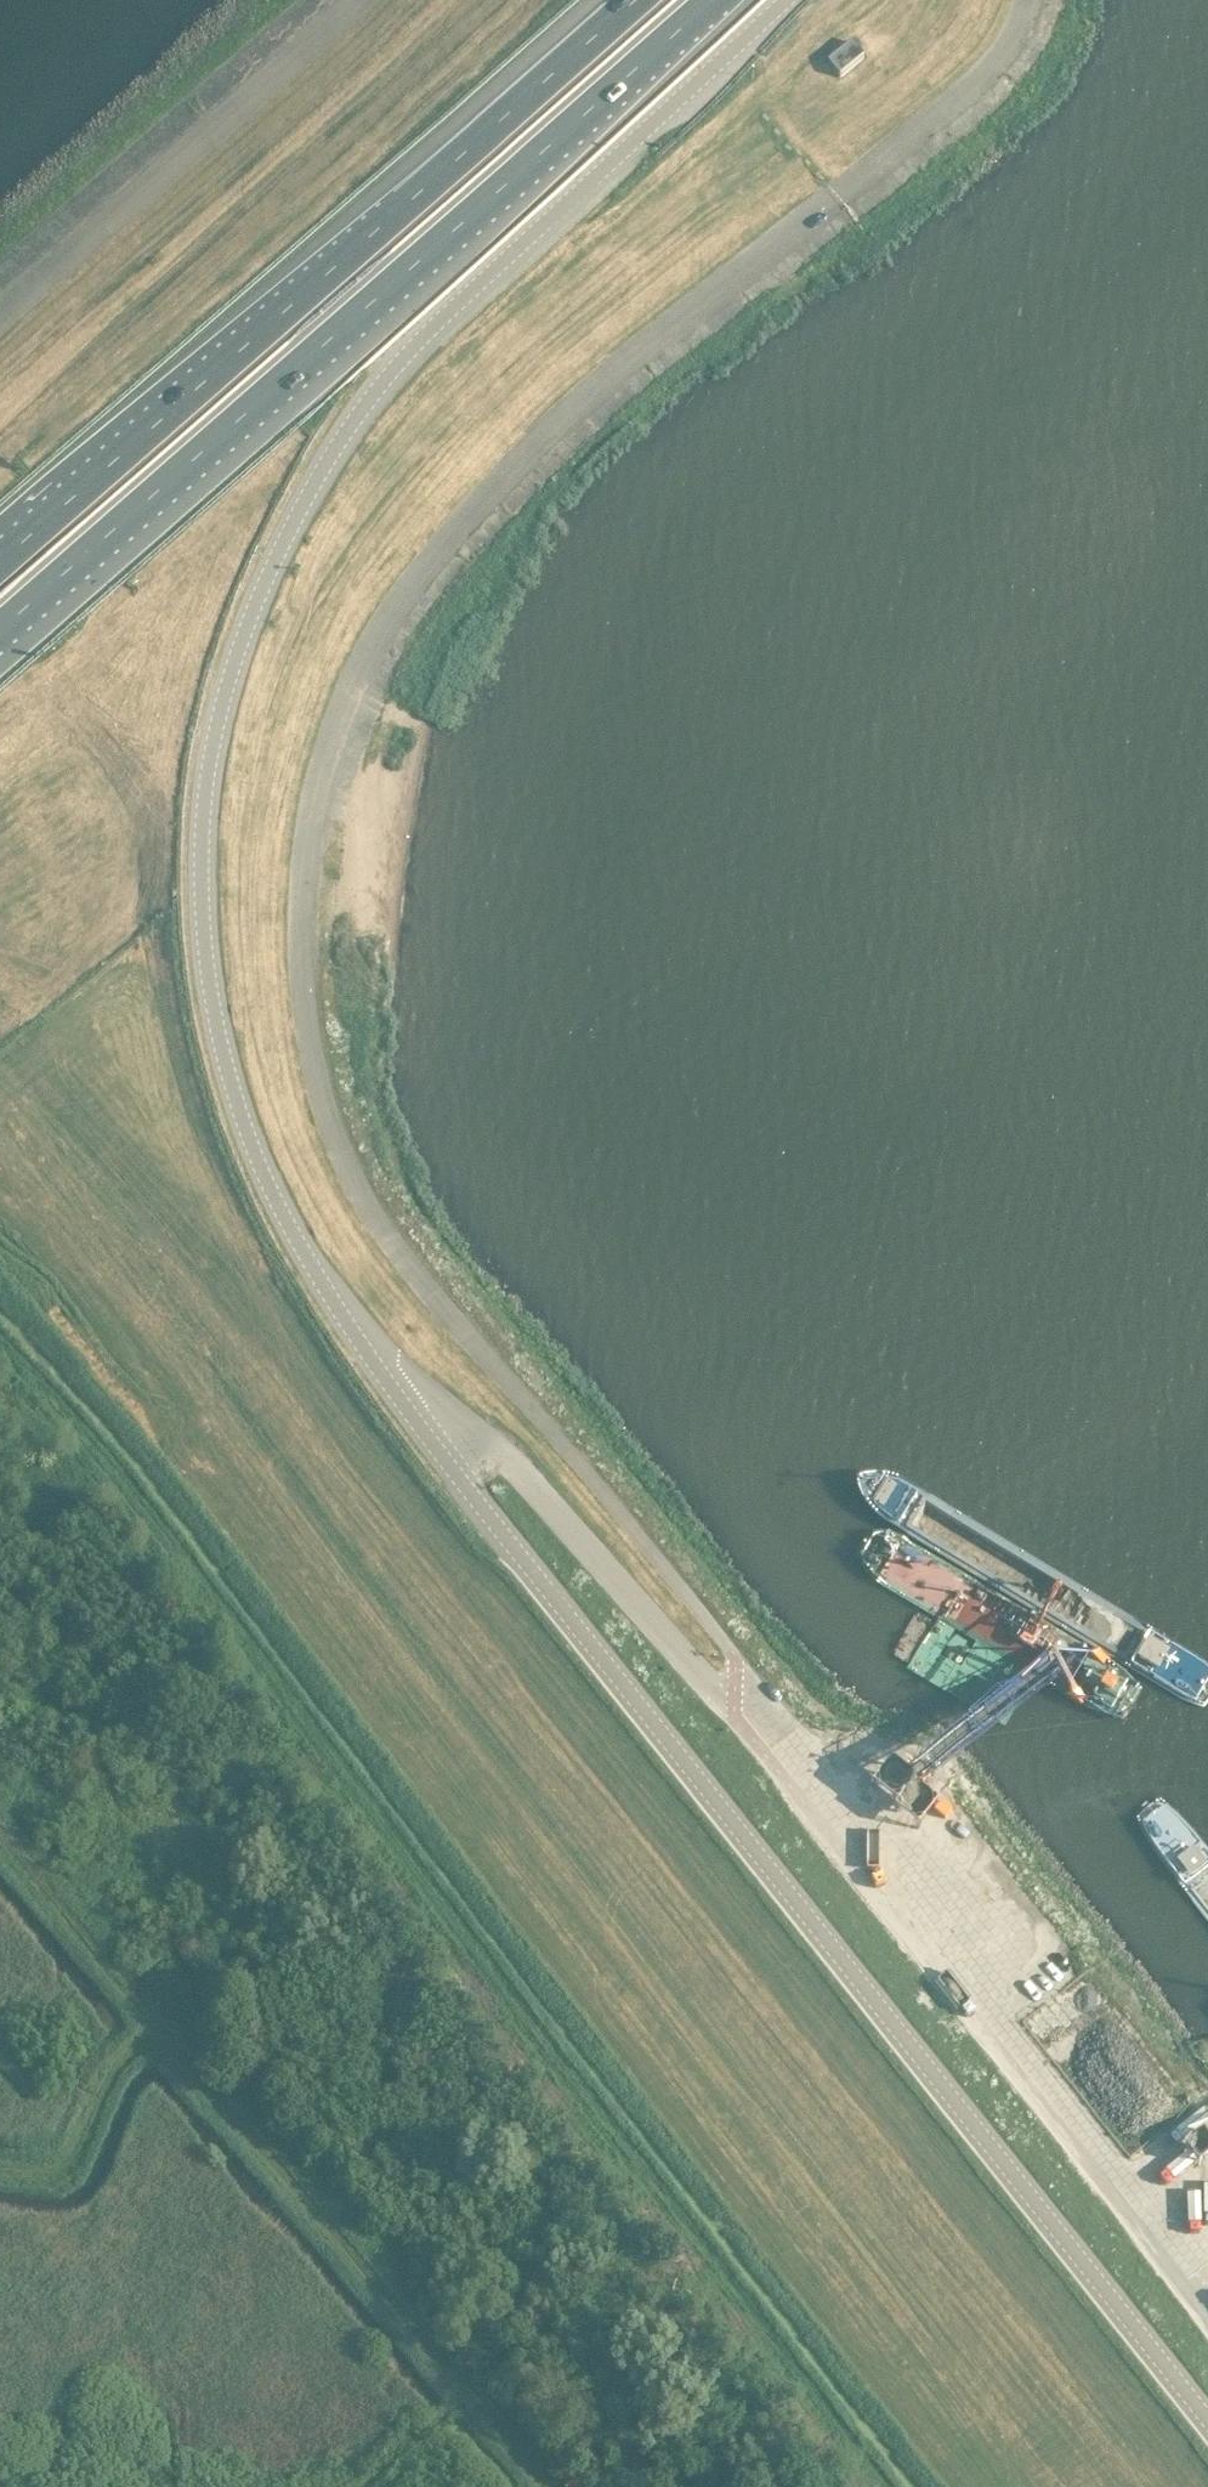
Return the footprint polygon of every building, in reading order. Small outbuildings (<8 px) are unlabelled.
[(825,54),(836,67),(860,48),(849,34),(825,54)] [(1195,2136),(1207,2149),(1207,2124),(1195,2136)] [(551,2486),(574,2486),(565,2476),(551,2486)]
